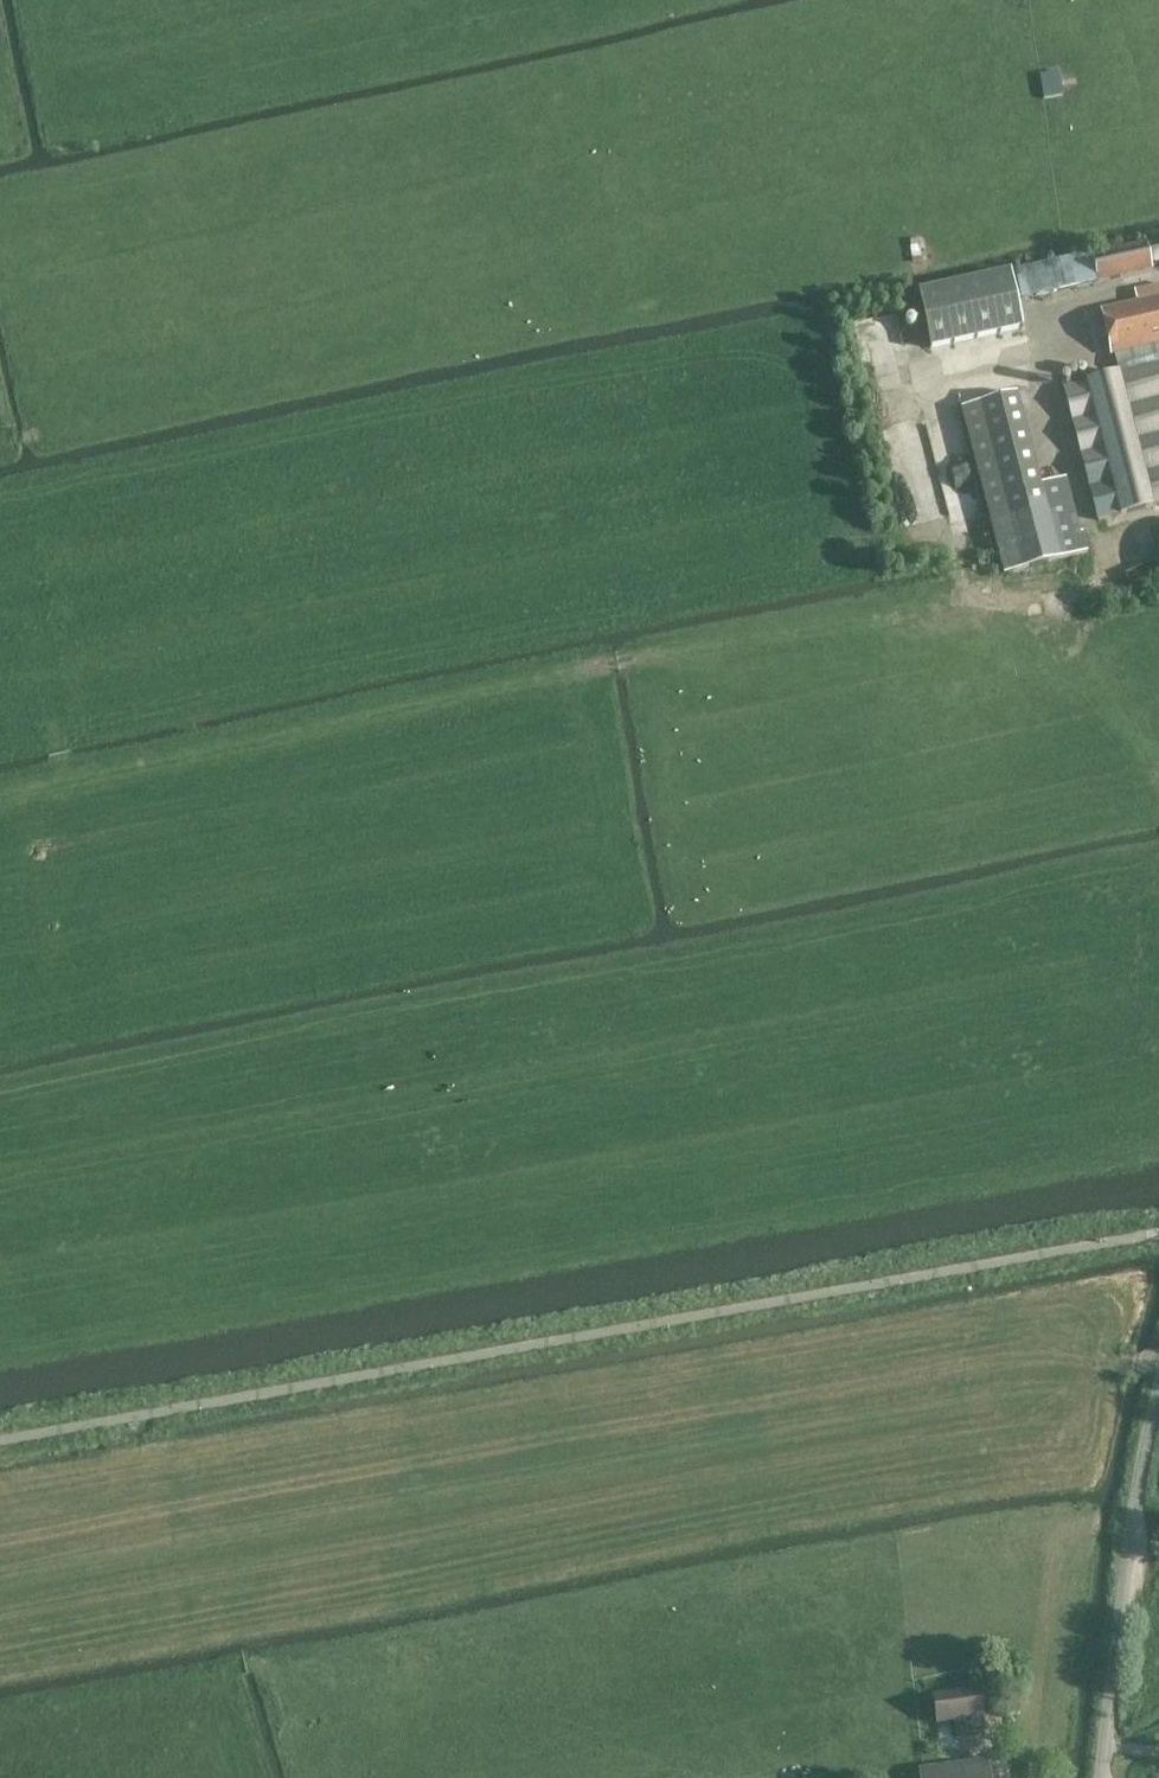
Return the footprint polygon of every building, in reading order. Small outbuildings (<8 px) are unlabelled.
[(1151,269),(1146,244),(1091,256),(1091,255),(1015,272),(1022,300),(1097,284),(1097,281),(1151,269)] [(930,348),(1023,328),(1011,272),(918,293),(930,348)] [(1135,289),(1138,302),(1100,310),(1110,356),(1113,355),(1117,374),(1064,389),(1099,519),(1120,513),(1122,517),(1154,508),(1153,503),(1158,501),(1158,363),(1155,364),(1150,345),(1158,344),(1158,284),(1135,289)] [(1041,485),(1017,395),(962,409),(1005,574),(1084,553),(1064,479),(1041,485)] [(979,1689),(934,1696),(938,1724),(955,1722),(957,1736),(985,1732),(979,1689)] [(919,1774),(920,1777),(991,1777),(989,1764),(919,1774)]
